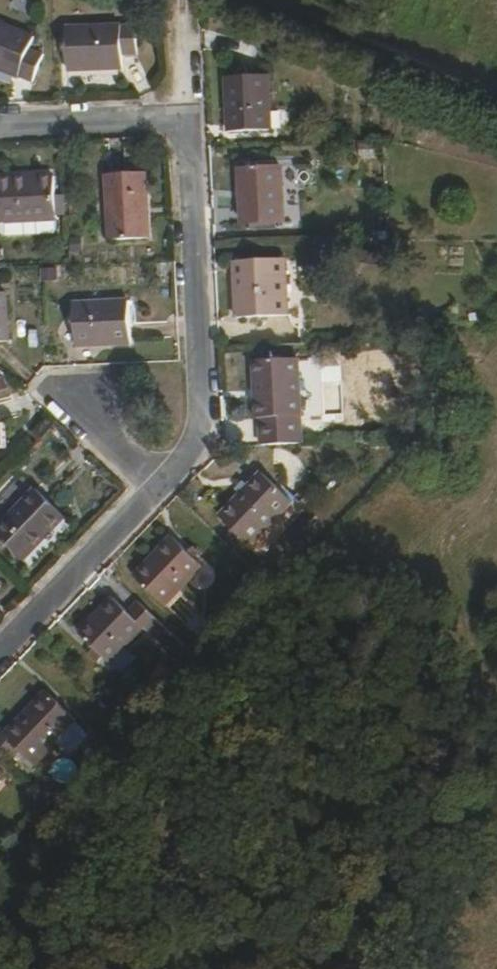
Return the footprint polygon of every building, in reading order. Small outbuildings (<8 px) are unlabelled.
[(45,56),(32,52),(36,39),(0,24),(0,71),(34,85),(45,56)] [(139,56),(138,26),(68,29),(70,72),(125,70),(124,57),(139,56)] [(272,132),(271,77),(227,80),(230,134),(272,132)] [(286,224),(283,168),(242,171),(243,226),(286,224)] [(150,240),(148,174),(110,176),(112,242),(150,240)] [(56,180),(0,181),(0,223),(58,220),(56,180)] [(239,320),(290,318),(287,261),(236,263),(239,320)] [(8,295),(0,295),(0,343),(10,343),(8,295)] [(77,348),(132,345),(131,303),(76,305),(77,348)] [(262,447),(304,445),(300,361),(256,363),(258,421),(262,420),(262,447)] [(294,504),(264,474),(221,517),(251,548),(294,504)] [(67,520),(37,491),(0,530),(0,538),(25,564),(67,520)] [(166,608),(205,570),(174,539),(136,579),(166,608)] [(159,645),(170,632),(140,603),(129,614),(115,601),(81,636),(112,665),(146,631),(159,645)] [(12,766),(22,755),(36,768),(60,744),(73,755),(90,738),(78,726),(80,725),(48,694),(5,737),(0,733),(0,754),(12,766)]
